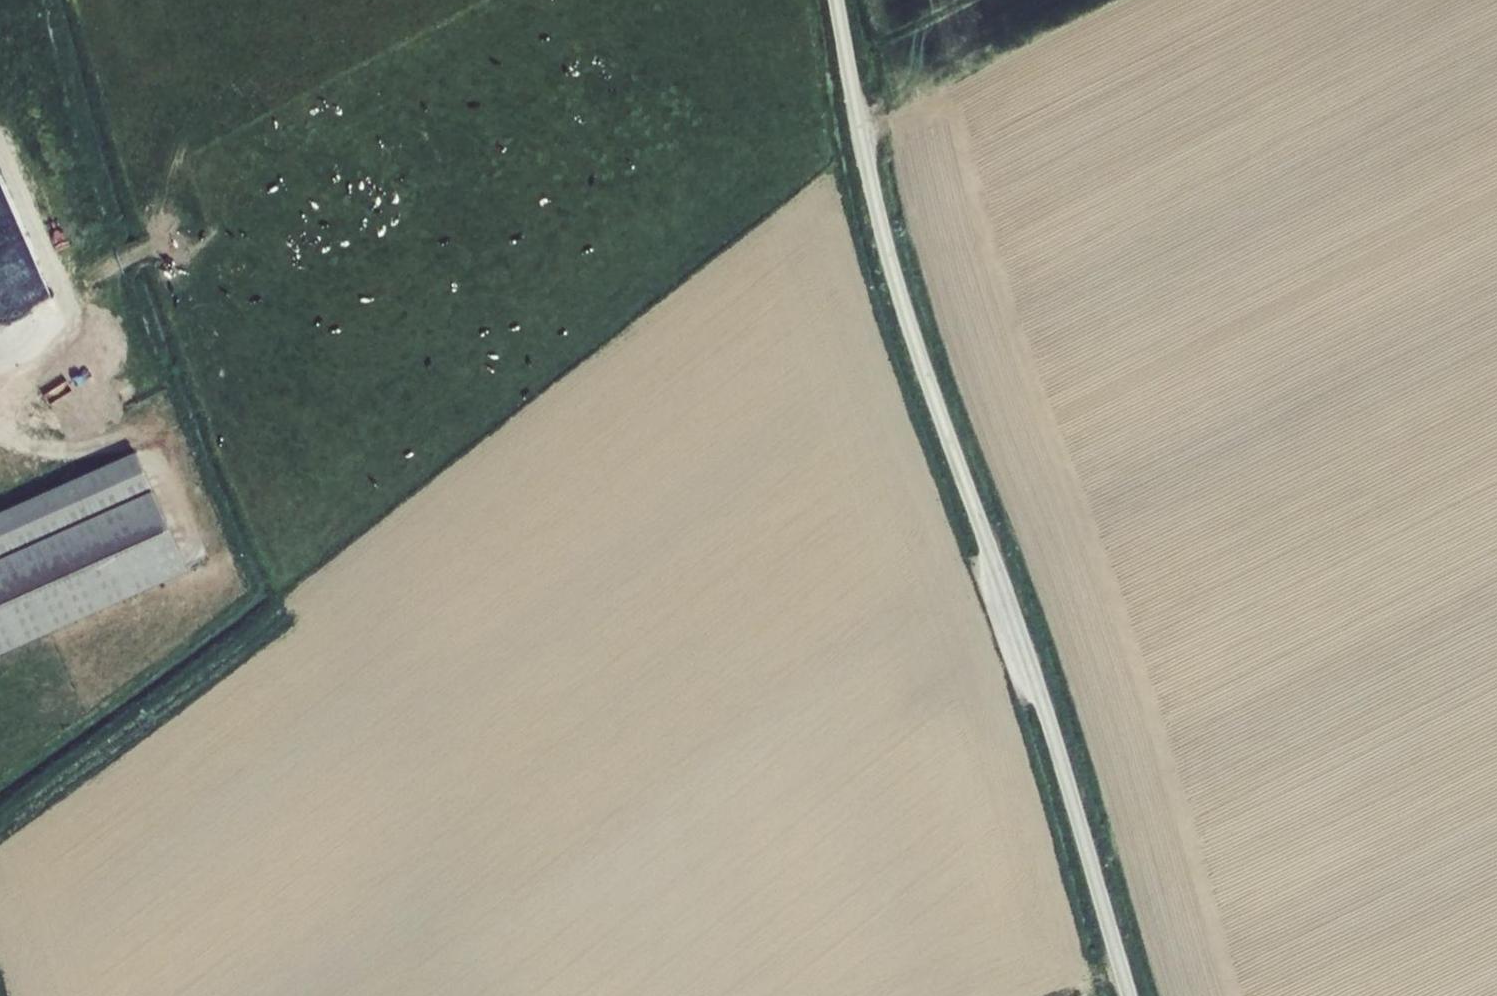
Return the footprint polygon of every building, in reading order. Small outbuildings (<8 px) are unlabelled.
[(0,514),(0,654),(187,571),(135,454),(0,514)]
